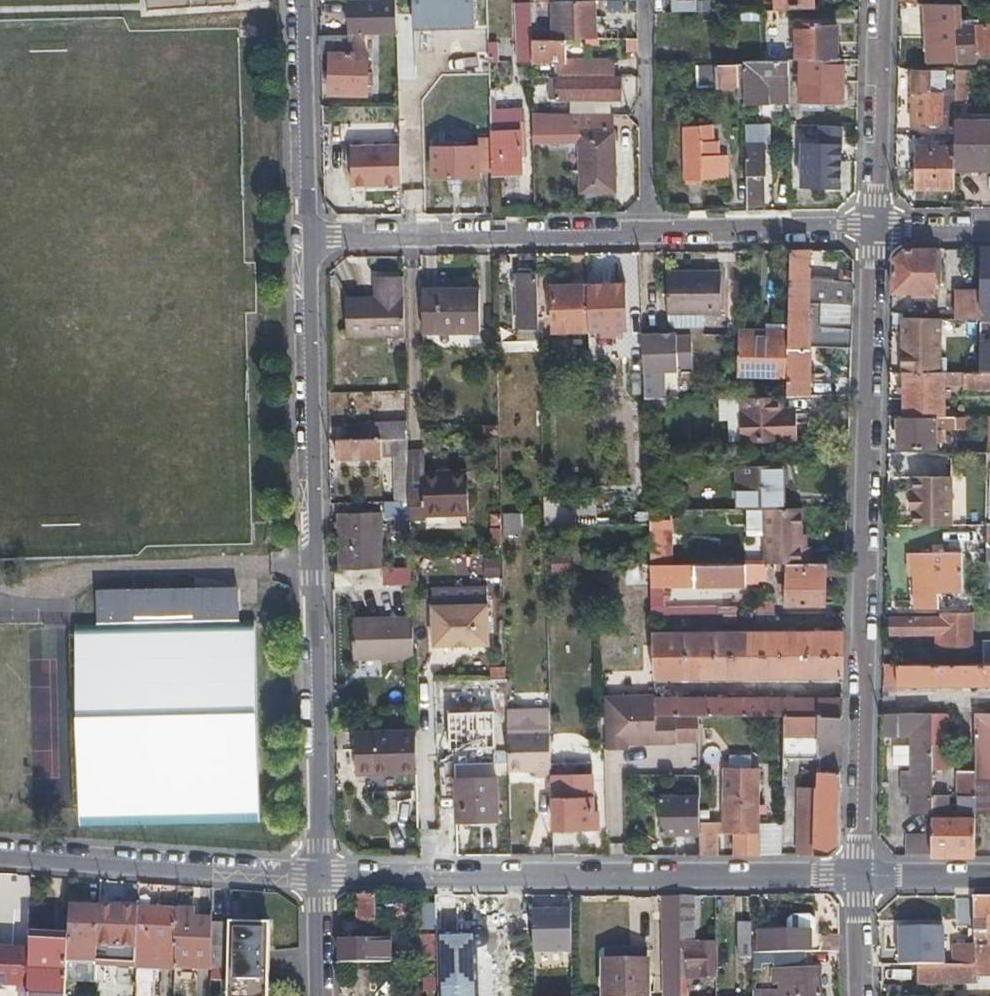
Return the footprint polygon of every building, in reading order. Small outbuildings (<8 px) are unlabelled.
[(396,35),(396,34),(395,0),(345,0),(345,36),(350,36),(374,35),(396,35)] [(465,25),(465,0),(403,0),(403,25),(465,25)] [(530,62),(529,40),(528,1),(528,0),(511,0),(512,40),(518,40),(519,62),(530,62)] [(563,39),(592,39),(591,0),(583,0),(584,2),(552,3),(553,39),(563,39)] [(675,1),(675,12),(693,11),(693,0),(676,1),(675,1)] [(934,32),(935,61),(956,61),(955,26),(954,5),(923,5),(924,32),(934,32)] [(795,26),(795,61),(835,60),(834,25),(795,26)] [(987,56),(989,56),(989,25),(955,26),(956,61),(972,60),(972,56),(987,56)] [(472,33),(472,56),(483,55),(483,32),(472,33)] [(924,32),(925,61),(935,61),(934,32),(924,32)] [(414,34),(396,34),(396,35),(396,47),(397,82),(415,81),(414,34)] [(396,47),(396,35),(374,35),(374,48),(396,47)] [(351,54),(350,36),(345,36),(318,36),(318,55),(328,54),(328,95),(365,96),(366,54),(351,54)] [(564,59),(563,39),(553,39),(529,40),(530,62),(554,62),(554,76),(609,75),(608,58),(564,59)] [(486,45),(487,61),(495,61),(494,45),(486,45)] [(787,61),(787,81),(798,81),(799,101),(840,101),(841,60),(835,60),(795,61),(787,61)] [(787,102),(787,81),(787,61),(741,62),(741,66),(742,90),(742,103),(787,102)] [(736,91),(742,90),(741,66),(694,66),(694,86),(736,86),(736,91)] [(953,83),(989,82),(989,68),(953,69),(953,83)] [(939,127),(939,112),(940,97),(926,97),(927,75),(911,74),(909,126),(939,127)] [(547,78),(548,88),(548,99),(617,98),(616,78),(547,78)] [(489,140),(490,172),(520,171),(518,111),(492,112),(491,100),(495,100),(495,89),(487,89),(489,140)] [(613,191),(612,161),(611,131),(612,131),(612,113),(606,113),(567,113),(531,114),(531,132),(577,130),(580,192),(613,191)] [(953,148),(953,171),(961,171),(961,165),(989,165),(989,122),(953,122),(953,148)] [(723,177),(723,166),(722,154),(713,155),(712,141),(706,142),(705,124),(678,126),(682,183),(697,182),(697,179),(723,177)] [(476,172),(490,172),(489,140),(476,140),(475,147),(443,148),(442,141),(431,142),(432,178),(450,178),(450,184),(460,183),(460,177),(476,177),(476,172)] [(760,144),(743,144),(743,152),(761,152),(760,144)] [(799,185),(819,185),(838,186),(839,146),(801,145),(799,185)] [(350,187),(399,185),(398,146),(349,147),(350,187)] [(953,171),(953,148),(915,148),(915,188),(953,188),(953,171)] [(760,210),(759,192),(759,175),(761,175),(761,152),(743,152),(744,210),(760,210)] [(925,293),(925,298),(925,302),(930,302),(930,294),(932,294),(933,248),(901,249),(891,258),(890,291),(925,293)] [(978,248),(977,290),(977,310),(989,310),(989,248),(978,248)] [(809,249),(789,249),(788,301),(850,302),(850,281),(809,280),(809,249)] [(720,312),(720,292),(719,272),(667,273),(668,313),(720,312)] [(516,330),(505,330),(494,331),(495,342),(537,341),(535,274),(515,275),(516,330)] [(374,298),(363,299),(345,300),(346,339),(387,338),(386,331),(404,331),(402,278),(381,279),(381,298),(374,298)] [(624,284),(586,285),(587,325),(600,324),(601,338),(614,337),(613,324),(626,323),(624,284)] [(587,325),(586,285),(550,287),(552,333),(587,332),(587,325)] [(425,333),(453,332),(482,332),(481,289),(425,290),(425,333)] [(977,310),(977,290),(953,290),(952,319),(976,320),(977,310)] [(850,302),(788,301),(787,329),(785,376),(784,396),(807,396),(808,346),(823,347),(822,352),(830,352),(830,347),(848,348),(850,302)] [(902,371),(935,372),(937,372),(939,318),(900,317),(899,371),(902,371)] [(734,375),(785,376),(787,329),(736,328),(734,375)] [(674,334),(640,335),(641,372),(675,371),(675,368),(690,367),(689,336),(674,337),(674,334)] [(958,372),(975,372),(975,364),(971,364),(971,345),(958,345),(958,372)] [(975,372),(989,372),(989,352),(985,352),(985,346),(976,346),(975,364),(975,372)] [(935,372),(902,371),(901,415),(938,416),(942,416),(942,386),(961,387),(962,388),(989,388),(989,372),(975,372),(958,372),(937,372),(935,372)] [(739,397),(739,419),(740,440),(780,439),(779,409),(779,396),(739,397)] [(716,397),(716,403),(716,409),(729,409),(729,397),(716,397)] [(793,409),(779,409),(780,439),(793,440),(793,409)] [(938,427),(938,416),(901,415),(895,415),(895,447),(933,447),(933,427),(938,427)] [(394,499),(408,499),(408,480),(407,452),(407,427),(375,428),(375,425),(348,425),(348,438),(336,439),(336,458),(380,456),(380,452),(392,452),(394,499)] [(423,452),(407,452),(408,480),(423,479),(423,473),(423,452)] [(779,508),(778,486),(778,464),(734,465),(735,509),(759,508),(779,508)] [(408,499),(409,520),(425,520),(425,516),(468,514),(467,472),(423,473),(423,479),(408,480),(408,499)] [(911,511),(911,525),(949,525),(949,477),(911,477),(911,490),(909,490),(909,511),(911,511)] [(543,521),(565,519),(563,496),(541,498),(543,521)] [(572,497),(573,527),(593,526),(592,497),(572,497)] [(409,520),(408,499),(394,499),(383,500),(383,515),(396,515),(396,528),(409,527),(409,520)] [(779,508),(759,508),(759,533),(776,534),(777,564),(781,564),(782,564),(807,563),(807,548),(798,547),(799,508),(779,508)] [(381,567),(380,540),(379,513),(337,514),(339,569),(381,567)] [(499,513),(499,534),(518,535),(519,513),(499,513)] [(646,532),(648,566),(668,565),(666,532),(646,532)] [(913,607),(925,607),(937,606),(936,592),(960,592),(959,553),(911,553),(913,607)] [(807,563),(782,564),(781,564),(782,608),(821,607),(820,579),(843,579),(843,563),(807,563)] [(715,607),(688,608),(660,608),(660,587),(745,586),(744,584),(764,584),(763,574),(762,574),(761,564),(668,565),(648,566),(649,615),(665,615),(721,614),(734,614),(735,614),(735,608),(715,608),(715,607)] [(411,585),(410,565),(381,567),(381,585),(411,585)] [(81,826),(170,825),(258,824),(253,617),(239,617),(238,603),(232,603),(232,587),(126,590),(126,604),(99,605),(99,619),(74,620),(81,826)] [(126,587),(99,587),(99,605),(126,604),(126,590),(126,587)] [(772,613),(772,612),(772,602),(749,602),(749,614),(772,613)] [(482,604),(427,604),(428,644),(483,645),(482,604)] [(888,616),(888,624),(889,633),(930,633),(930,644),(969,644),(969,612),(930,612),(930,616),(888,616)] [(772,613),(749,614),(750,622),(772,621),(772,613)] [(666,625),(665,615),(649,615),(650,625),(666,625)] [(353,620),(353,632),(412,631),(411,617),(353,620)] [(412,631),(353,632),(355,658),(413,658),(412,631)] [(652,676),(746,676),(840,676),(841,632),(650,634),(652,676)] [(887,685),(894,685),(895,690),(905,690),(905,685),(989,685),(989,663),(984,663),(880,663),(880,685),(887,685)] [(652,696),(601,698),(602,750),(624,750),(624,745),(624,739),(633,739),(633,745),(673,745),(673,743),(695,744),(694,714),(653,714),(652,696)] [(780,716),(840,717),(840,698),(652,696),(653,714),(694,714),(780,716)] [(911,814),(929,814),(929,794),(929,714),(879,713),(879,734),(911,734),(911,771),(900,771),(900,795),(911,795),(911,814)] [(944,714),(929,714),(929,794),(945,794),(944,754),(944,714)] [(972,772),(972,779),(989,779),(989,714),(972,714),(972,772)] [(799,786),(798,852),(815,853),(825,854),(836,845),(840,717),(780,716),(780,783),(816,783),(816,786),(799,786)] [(372,731),(373,748),(373,765),(388,766),(387,773),(415,772),(414,731),(372,731)] [(547,737),(547,735),(547,732),(506,733),(507,770),(533,770),(534,777),(548,776),(548,763),(547,737)] [(556,737),(547,737),(548,763),(558,763),(556,737)] [(558,763),(548,763),(548,776),(595,775),(594,762),(558,763)] [(756,768),(738,769),(721,769),(721,821),(721,830),(732,830),(732,853),(756,853),(756,823),(756,768)] [(972,779),(972,772),(955,772),(955,794),(972,794),(972,779)] [(549,800),(550,799),(551,799),(552,832),(596,830),(595,775),(548,776),(549,800)] [(455,821),(475,820),(494,820),(493,776),(454,778),(455,821)] [(972,812),(989,812),(989,779),(972,779),(972,794),(972,812)] [(696,794),(677,794),(657,794),(658,832),(697,831),(697,821),(696,794)] [(945,794),(929,794),(929,814),(929,843),(929,854),(972,854),(972,812),(972,794),(955,794),(955,811),(946,811),(946,794),(945,794)] [(697,831),(697,853),(715,853),(715,831),(715,821),(697,821),(697,831)] [(779,824),(756,823),(756,853),(779,853),(779,824)] [(911,843),(911,854),(929,854),(929,843),(911,843)] [(358,924),(362,923),(365,923),(366,936),(374,936),(374,895),(358,896),(358,924)] [(973,895),(973,943),(973,963),(953,963),(915,964),(916,981),(974,981),(973,975),(989,975),(989,896),(973,895)] [(679,923),(678,915),(678,896),(663,896),(666,993),(671,993),(671,995),(681,995),(679,951),(679,923)] [(678,915),(679,923),(679,951),(688,950),(689,976),(714,976),(713,940),(693,940),(691,896),(678,896),(678,915)] [(68,902),(67,933),(65,961),(94,963),(94,957),(97,904),(68,902)] [(137,906),(97,904),(94,957),(105,958),(106,946),(136,947),(137,907),(137,906)] [(175,908),(137,907),(136,947),(174,948),(175,908)] [(192,908),(175,908),(174,948),(175,948),(174,966),(210,967),(211,919),(192,918),(192,908)] [(534,944),(551,945),(568,945),(568,910),(533,910),(534,944)] [(438,963),(437,939),(437,933),(437,916),(420,916),(421,963),(438,963)] [(211,919),(210,967),(227,968),(226,995),(267,995),(269,920),(211,919)] [(739,958),(752,957),(752,955),(751,923),(739,923),(739,958)] [(437,933),(437,939),(438,963),(439,986),(439,993),(456,992),(456,995),(477,995),(476,946),(480,946),(484,945),(486,943),(487,941),(488,939),(488,936),(487,933),(485,930),(482,928),(479,927),(476,928),(473,928),(471,930),(470,932),(437,933)] [(28,948),(27,984),(26,995),(64,995),(65,961),(67,933),(29,931),(28,948)] [(758,934),(759,955),(804,953),(811,953),(811,933),(758,934)] [(390,964),(390,952),(389,941),(342,942),(343,964),(390,964)] [(952,944),(953,963),(973,963),(973,943),(952,944)] [(28,948),(0,947),(0,983),(27,984),(28,948)] [(757,967),(756,964),(764,964),(765,984),(774,984),(774,992),(753,993),(753,995),(818,995),(817,968),(804,968),(804,953),(759,955),(752,955),(752,957),(752,969),(757,969),(757,967)] [(646,961),(603,961),(602,995),(646,995),(646,961)] [(174,976),(173,995),(185,995),(187,976),(174,976)] [(979,986),(979,995),(989,995),(989,986),(979,986)]
